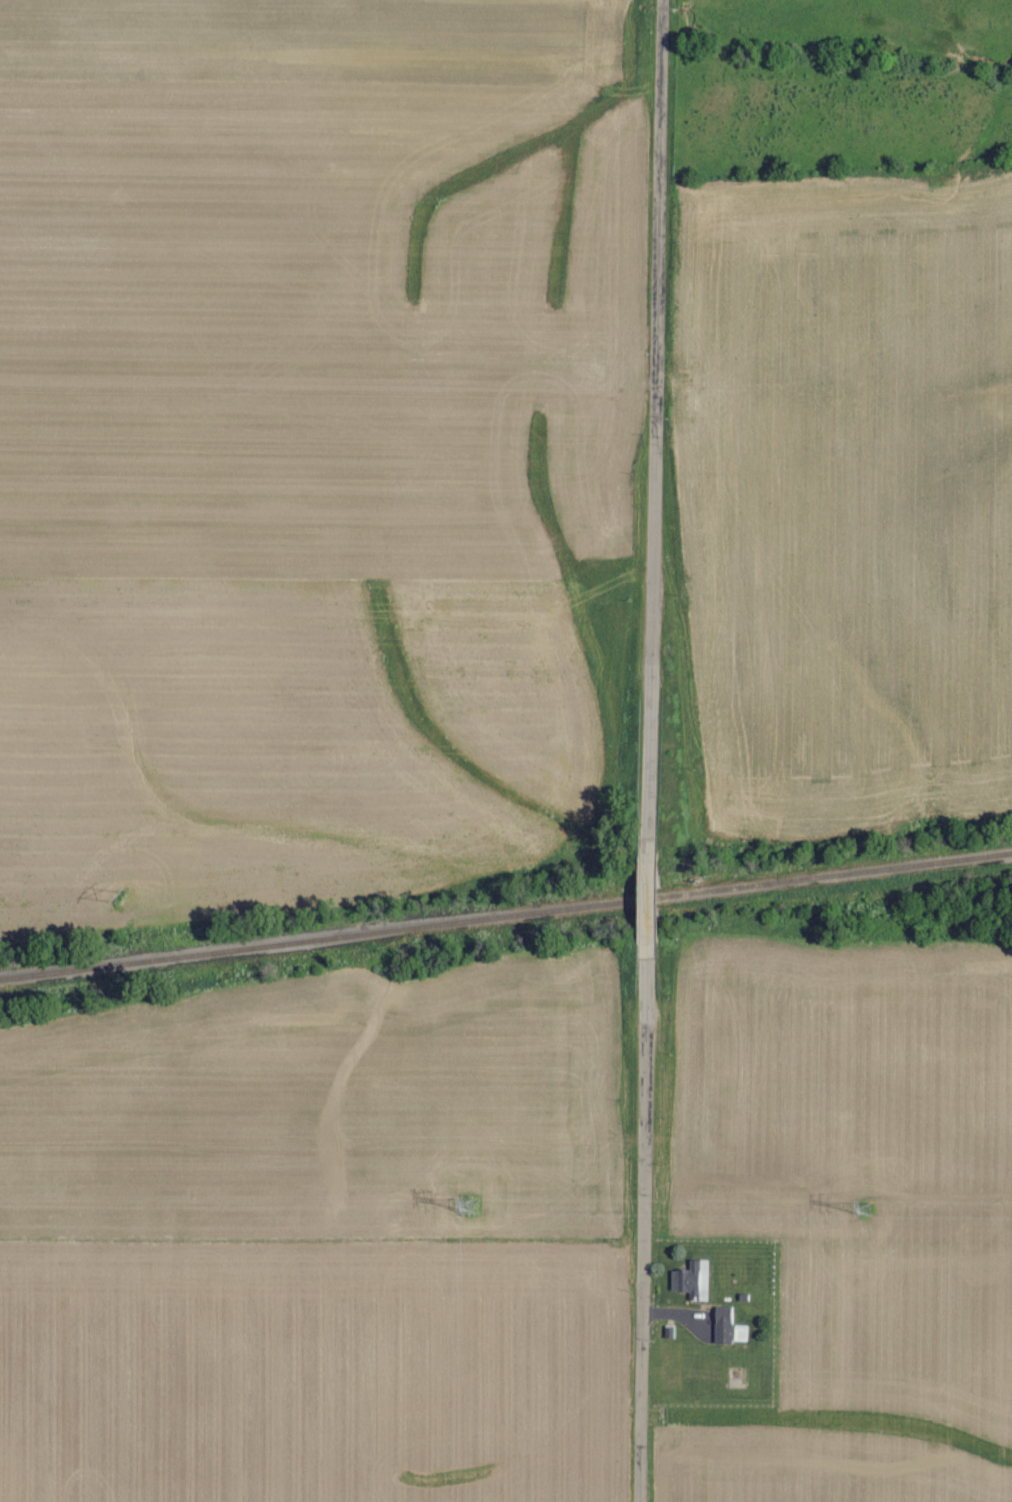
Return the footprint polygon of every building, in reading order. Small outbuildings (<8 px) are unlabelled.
[(689,1271),(671,1270),(671,1292),(690,1292),(690,1301),(707,1301),(708,1260),(689,1260),(689,1271)] [(715,1345),(732,1344),(731,1306),(714,1307),(715,1345)] [(747,1326),(733,1325),(733,1342),(747,1342),(747,1326)]
